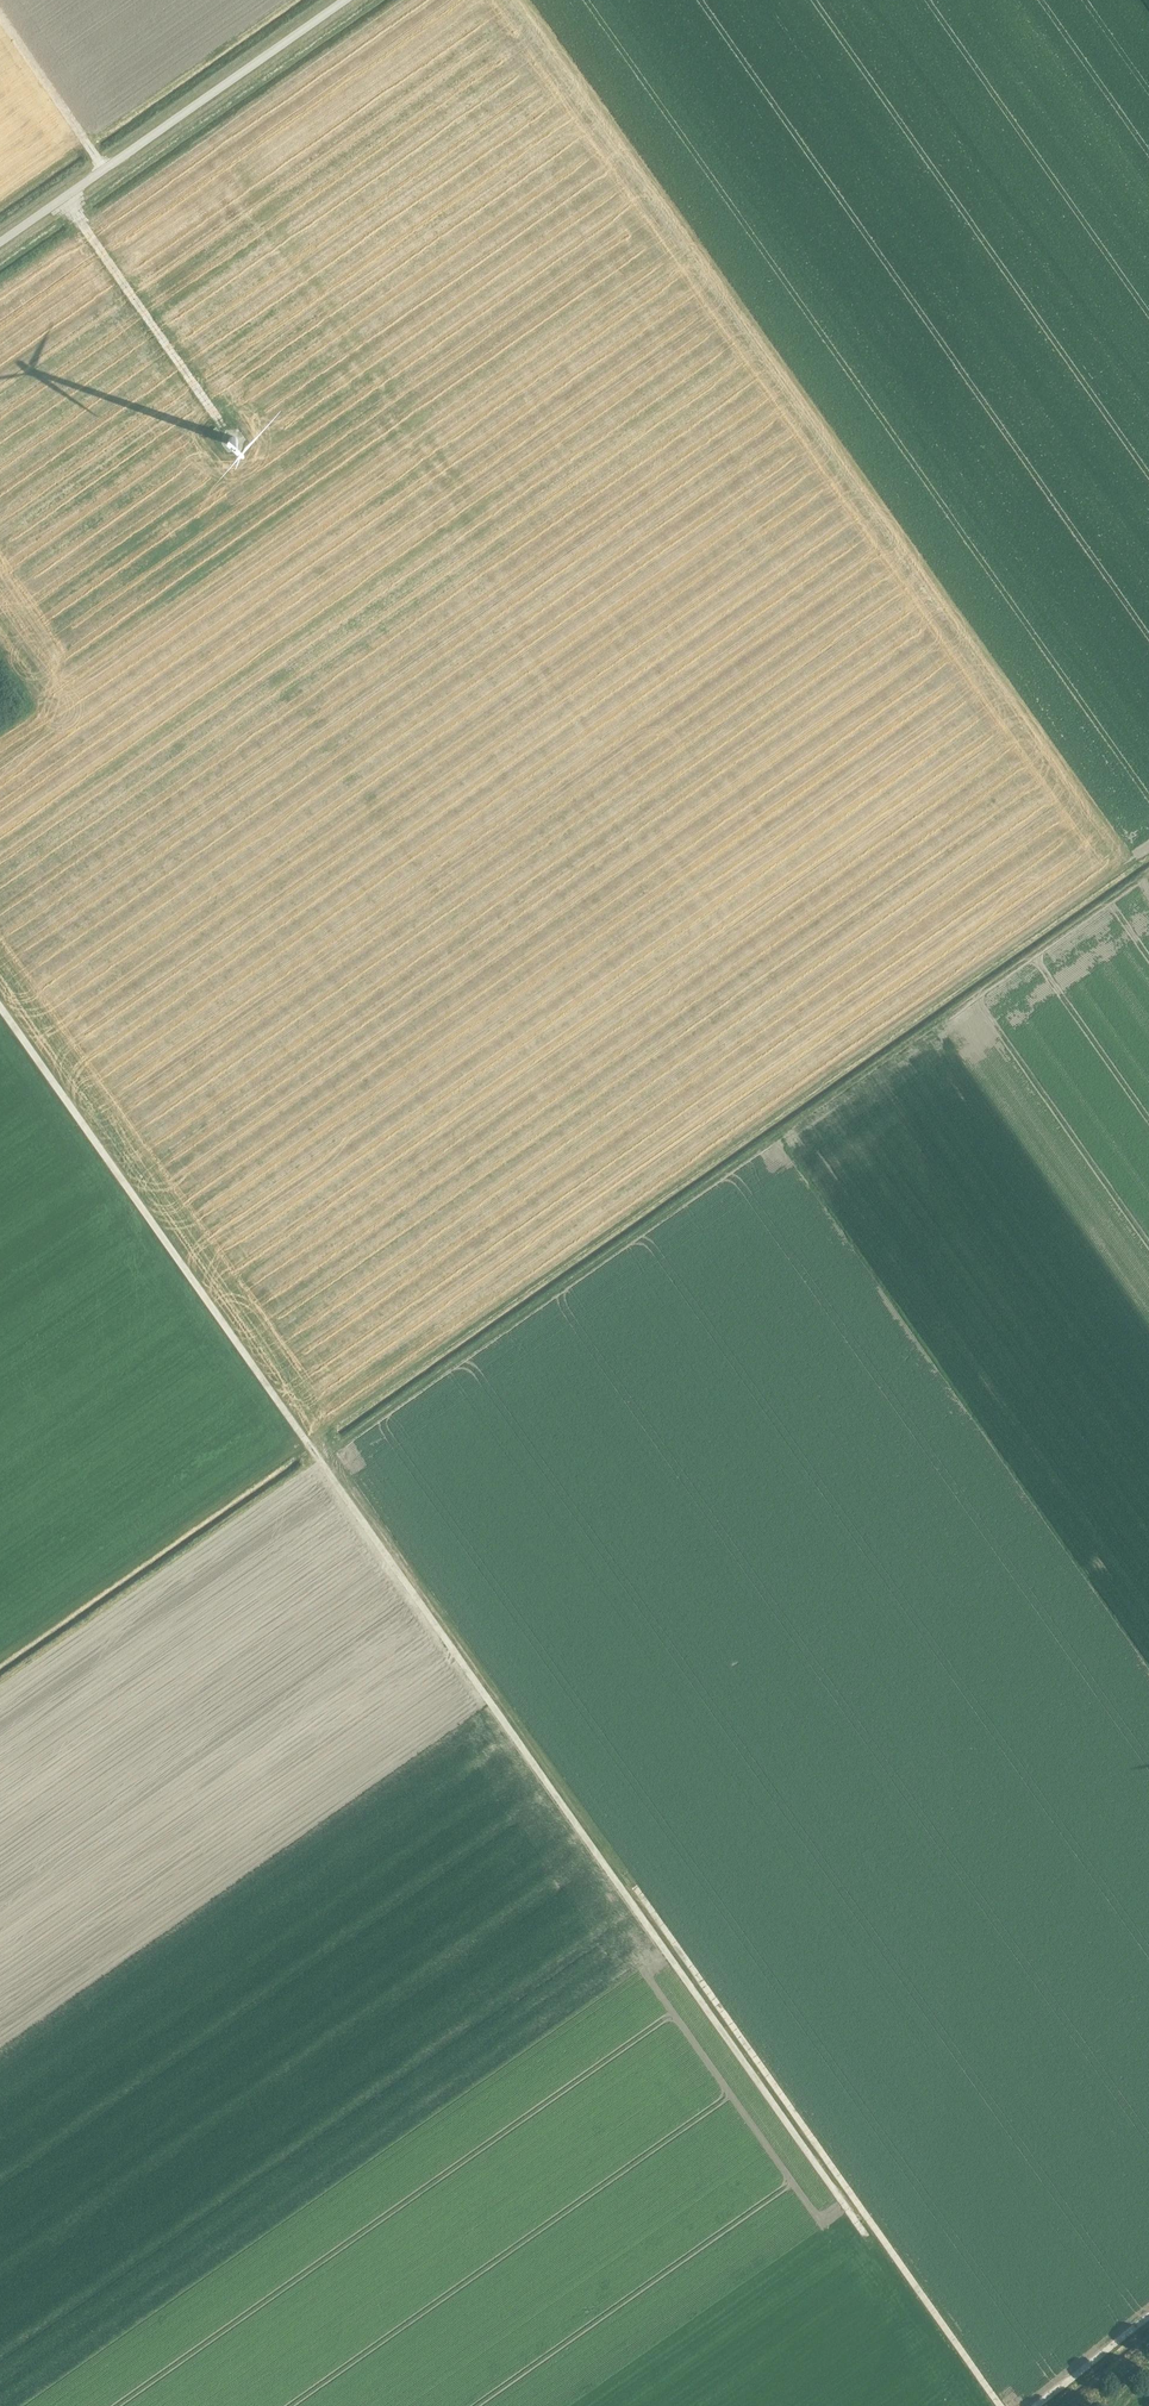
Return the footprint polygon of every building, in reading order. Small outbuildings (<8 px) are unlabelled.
[(394,1585),(398,1581),(392,1573),(387,1577),(394,1585)]
